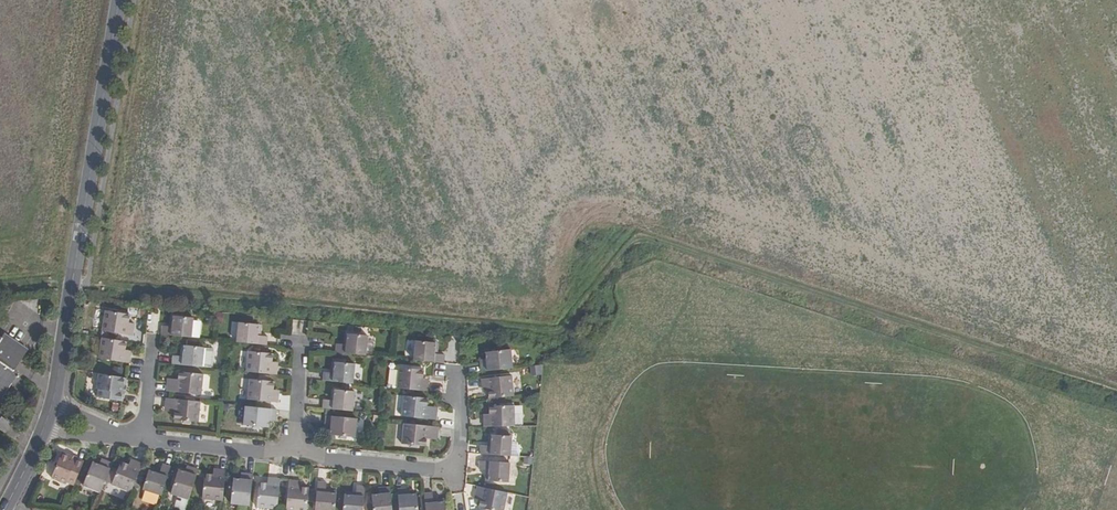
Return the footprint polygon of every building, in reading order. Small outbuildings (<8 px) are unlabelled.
[(130,336),(131,327),(125,326),(125,323),(126,315),(101,312),(98,332),(130,336)] [(839,320),(815,313),(813,320),(837,327),(839,320)] [(162,336),(187,338),(189,317),(169,315),(168,326),(165,326),(158,325),(157,335),(162,336)] [(295,333),(297,319),(286,318),(284,332),(295,333)] [(236,322),(234,343),(267,346),(267,336),(260,336),(261,332),(261,324),(236,322)] [(28,350),(6,334),(3,339),(0,337),(0,394),(3,396),(19,373),(14,370),(28,350)] [(334,345),(333,353),(364,356),(365,338),(345,335),(344,346),(341,346),(334,345)] [(126,365),(128,356),(121,355),(121,350),(123,342),(97,338),(95,359),(126,365)] [(432,355),(433,345),(412,343),(411,361),(435,363),(442,364),(443,356),(436,356),(432,355)] [(169,356),(168,365),(199,368),(201,348),(181,346),(180,357),(176,356),(169,356)] [(481,365),(482,373),(514,369),(512,350),(488,353),(488,360),(489,364),(481,365)] [(244,353),(242,373),(274,376),(274,367),(267,367),(268,363),(268,356),(244,353)] [(320,374),(320,382),(350,385),(352,366),(332,364),(331,375),(327,374),(320,374)] [(535,375),(542,374),(540,364),(533,365),(535,375)] [(425,382),(425,378),(426,370),(400,368),(398,389),(430,392),(431,382),(425,382)] [(175,373),(174,380),(173,385),(163,384),(163,392),(197,396),(199,376),(175,373)] [(119,402),(120,394),(118,393),(118,386),(121,386),(122,379),(94,374),(91,390),(94,390),(93,398),(119,402)] [(493,399),(517,396),(515,377),(483,380),(484,389),(492,389),(492,393),(493,399)] [(269,395),(269,391),(269,385),(244,382),(242,402),(275,404),(276,396),(269,395)] [(331,401),(327,401),(320,400),(320,409),(350,412),(352,392),(332,391),(331,401)] [(435,422),(436,413),(424,412),(425,408),(425,400),(402,398),(400,419),(435,422)] [(179,422),(187,423),(195,424),(197,403),(162,399),(162,408),(172,410),(171,414),(171,421),(179,422)] [(266,429),(267,421),(267,417),(274,417),(275,410),(242,407),(240,426),(266,429)] [(486,421),(486,427),(518,426),(517,410),(492,410),(493,417),(493,421),(486,421)] [(7,432),(16,418),(10,414),(6,419),(2,417),(0,420),(0,428),(7,432)] [(329,425),(328,430),(328,437),(353,439),(355,420),(324,417),(323,425),(329,425)] [(436,428),(402,424),(400,446),(424,448),(425,441),(425,437),(435,438),(436,428)] [(485,447),(485,455),(515,457),(516,438),(496,437),(495,448),(491,447),(485,447)] [(69,461),(70,459),(61,455),(50,481),(64,487),(66,483),(74,486),(84,464),(76,461),(74,463),(69,461)] [(484,471),(490,471),(494,471),(494,482),(514,483),(515,464),(484,462),(484,471)] [(101,469),(98,468),(91,465),(81,489),(100,498),(112,467),(104,463),(101,469)] [(112,488),(130,496),(142,468),(134,465),(131,470),(128,468),(121,466),(112,488)] [(189,473),(186,471),(179,469),(172,492),(190,498),(199,469),(191,466),(189,473)] [(162,467),(159,474),(158,476),(148,473),(141,491),(161,499),(170,470),(162,467)] [(202,502),(223,504),(226,471),(216,470),(215,477),(211,477),(204,476),(202,502)] [(243,481),(239,481),(232,480),(229,505),(250,507),(254,474),(243,473),(243,481)] [(273,509),(278,509),(281,479),(271,478),(270,485),(266,485),(260,484),(258,509),(273,509)] [(309,490),(302,489),(296,489),(297,482),(288,482),(286,509),(307,509),(309,490)] [(336,495),(325,494),(325,490),(326,483),(316,482),(314,509),(335,509),(336,495)] [(365,487),(356,486),(355,493),(355,496),(343,496),(342,509),(363,509),(365,487)] [(390,488),(381,489),(382,498),(378,498),(371,498),(372,509),(392,509),(390,488)] [(514,495),(482,488),(480,496),(487,497),(486,502),(485,508),(492,509),(511,509),(514,495)] [(405,490),(397,491),(398,509),(418,509),(417,497),(410,498),(406,498),(405,490)] [(434,501),(433,494),(423,495),(425,509),(446,509),(445,505),(434,506),(434,501)] [(175,497),(173,507),(183,509),(186,499),(175,497)]
